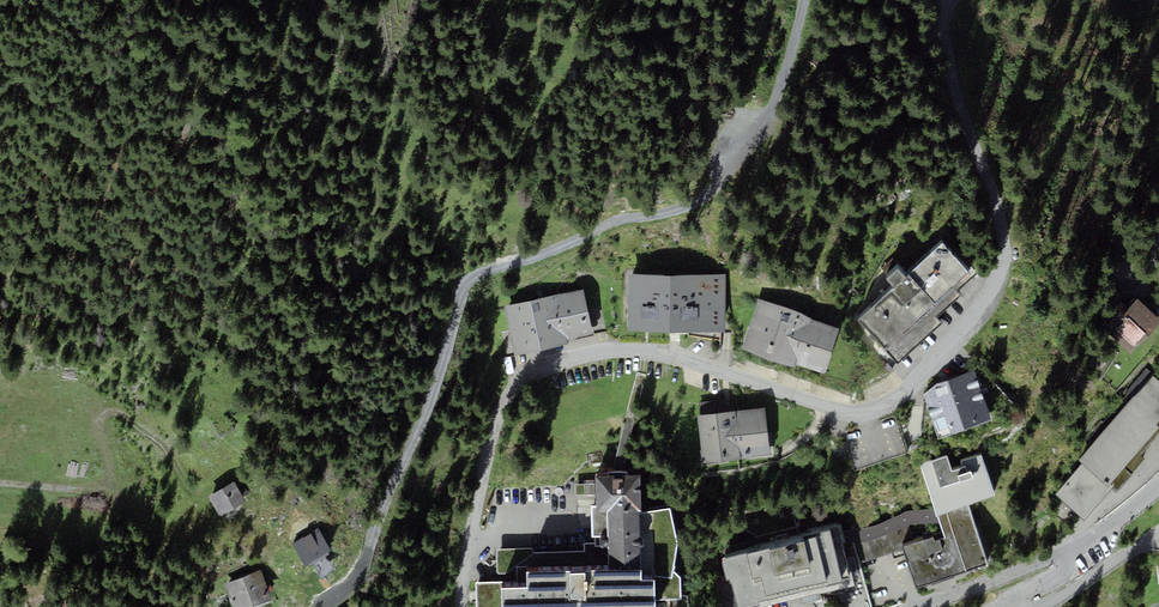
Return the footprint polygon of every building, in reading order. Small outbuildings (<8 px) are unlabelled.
[(894,287),(858,319),(896,362),(939,323),(933,317),(958,295),(954,291),(973,275),(943,242),(905,276),(898,268),(886,279),(894,287)] [(628,330),(725,332),(726,274),(629,273),(628,330)] [(583,289),(504,306),(515,355),(568,344),(567,339),(592,334),(583,289)] [(760,298),(742,349),(795,367),(796,365),(824,374),(840,327),(812,318),(813,316),(760,298)] [(1114,330),(1110,334),(1131,354),(1158,324),(1158,315),(1142,299),(1140,301),(1137,298),(1129,307),(1122,301),(1104,320),(1111,327),(1114,330)] [(992,418),(974,370),(938,383),(924,395),(938,439),(956,432),(992,418)] [(1152,378),(1135,396),(1134,395),(1079,461),(1083,464),(1056,493),(1085,519),(1111,488),(1115,492),(1146,459),(1141,455),(1158,434),(1158,383),(1152,378)] [(698,402),(700,415),(735,411),(734,403),(723,405),(723,399),(698,402)] [(700,415),(698,415),(703,463),(771,455),(765,407),(735,411),(700,415)] [(947,454),(919,463),(936,509),(938,516),(968,506),(994,496),(980,455),(959,461),(962,467),(952,471),(947,454)] [(476,606),(655,606),(655,600),(681,599),(679,575),(673,571),(677,544),(669,508),(642,512),(640,474),(595,475),(597,506),(591,507),(592,543),(585,544),(584,551),(533,553),(533,549),(497,550),(498,582),(475,582),(476,606)] [(234,481),(208,496),(220,516),(246,501),(234,481)] [(576,484),(576,495),(592,495),(592,484),(576,484)] [(988,563),(968,506),(938,516),(940,522),(945,537),(934,540),(933,536),(914,542),(902,546),(904,550),(916,587),(988,563)] [(864,529),(842,530),(845,541),(856,542),(868,542),(908,525),(910,524),(940,522),(938,516),(936,509),(907,511),(884,521),(864,529)] [(724,557),(725,562),(722,563),(726,579),(731,577),(738,606),(761,606),(855,585),(851,571),(848,572),(841,542),(845,541),(842,530),(841,525),(838,525),(829,527),(829,529),(809,534),(810,537),(724,557)] [(914,542),(908,525),(868,542),(856,542),(862,562),(904,550),(902,546),(914,542)] [(331,551),(329,548),(331,546),(321,528),(294,544),(305,562),(307,566),(313,563),(321,577),(334,569),(326,555),(331,551)] [(233,606),(253,606),(272,600),(260,570),(224,584),(233,606)]
